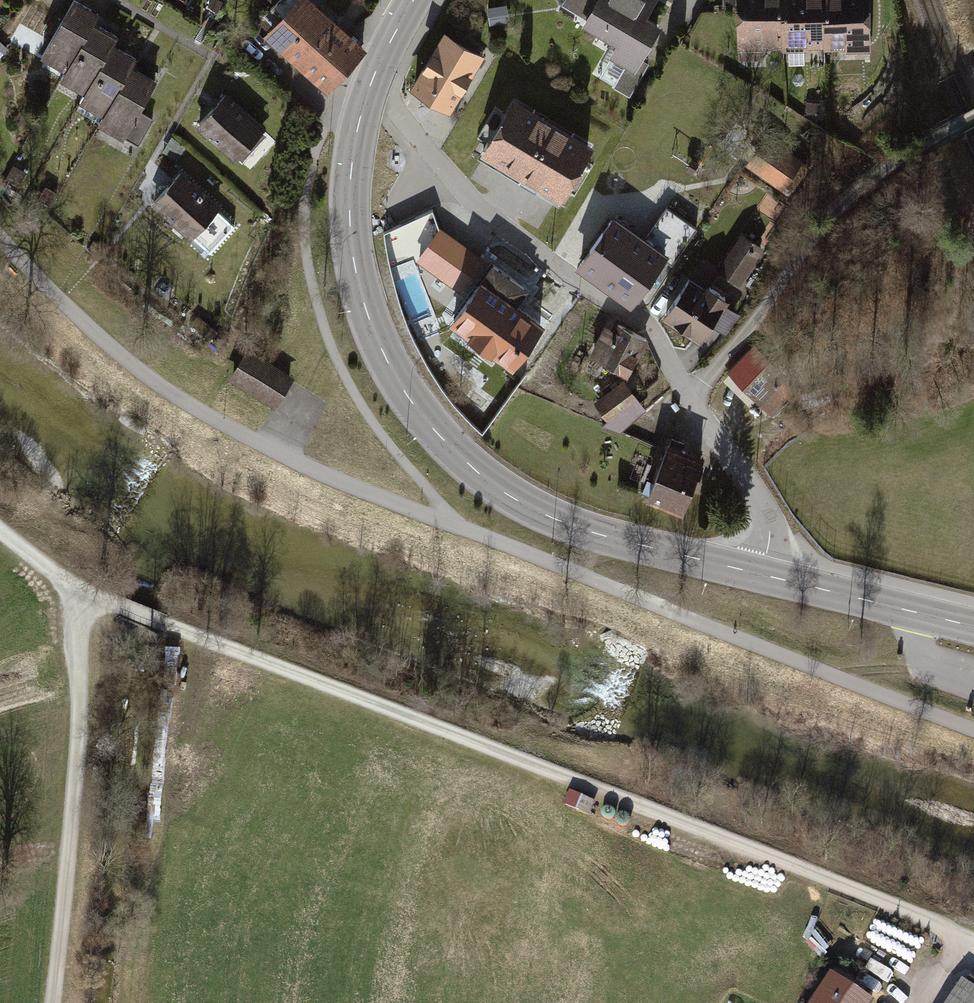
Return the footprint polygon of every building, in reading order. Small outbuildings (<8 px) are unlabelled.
[(326,97),(365,54),(306,0),(304,0),(266,42),(326,97)] [(556,10),(611,43),(600,60),(622,73),(611,90),(627,100),(678,19),(659,7),(663,0),(563,0),(556,10)] [(781,58),(781,0),(739,0),(739,8),(738,58),(781,58)] [(823,59),(824,0),(781,0),(781,58),(823,59)] [(866,59),(867,0),(824,0),(823,59),(866,59)] [(101,17),(76,3),(42,63),(67,77),(96,25),(101,17)] [(121,39),(96,25),(67,77),(62,85),(87,99),(116,48),(121,39)] [(452,118),(484,60),(443,38),(412,96),(452,118)] [(140,61),(116,48),(87,99),(82,108),(106,121),(134,72),(140,61)] [(158,86),(134,72),(106,121),(100,132),(124,146),(158,86)] [(200,125),(242,166),(270,137),(228,97),(200,125)] [(552,125),(516,104),(487,152),(523,174),(552,125)] [(587,146),(552,125),(523,174),(558,195),(587,146)] [(783,188),(802,164),(771,140),(752,165),(783,188)] [(153,208),(191,244),(223,210),(184,174),(153,208)] [(579,262),(635,301),(647,285),(642,281),(661,254),(672,262),(695,229),(665,208),(642,241),(633,235),(636,231),(613,214),(579,262)] [(485,259),(441,228),(418,261),(461,292),(485,259)] [(742,235),(719,270),(739,283),(762,248),(742,235)] [(705,292),(688,281),(667,313),(701,335),(726,298),(708,287),(705,292)] [(451,334),(519,374),(549,324),(482,284),(451,334)] [(645,346),(609,323),(592,351),(627,374),(645,346)] [(781,375),(754,348),(730,372),(772,415),(790,397),(775,381),(781,375)] [(231,385),(278,412),(297,380),(249,353),(231,385)] [(613,433),(649,412),(631,382),(595,403),(613,433)] [(650,501),(685,515),(705,462),(669,449),(650,501)] [(832,983),(819,1002),(864,1002),(832,983)] [(965,986),(954,1002),(973,1002),(973,992),(965,986)]
